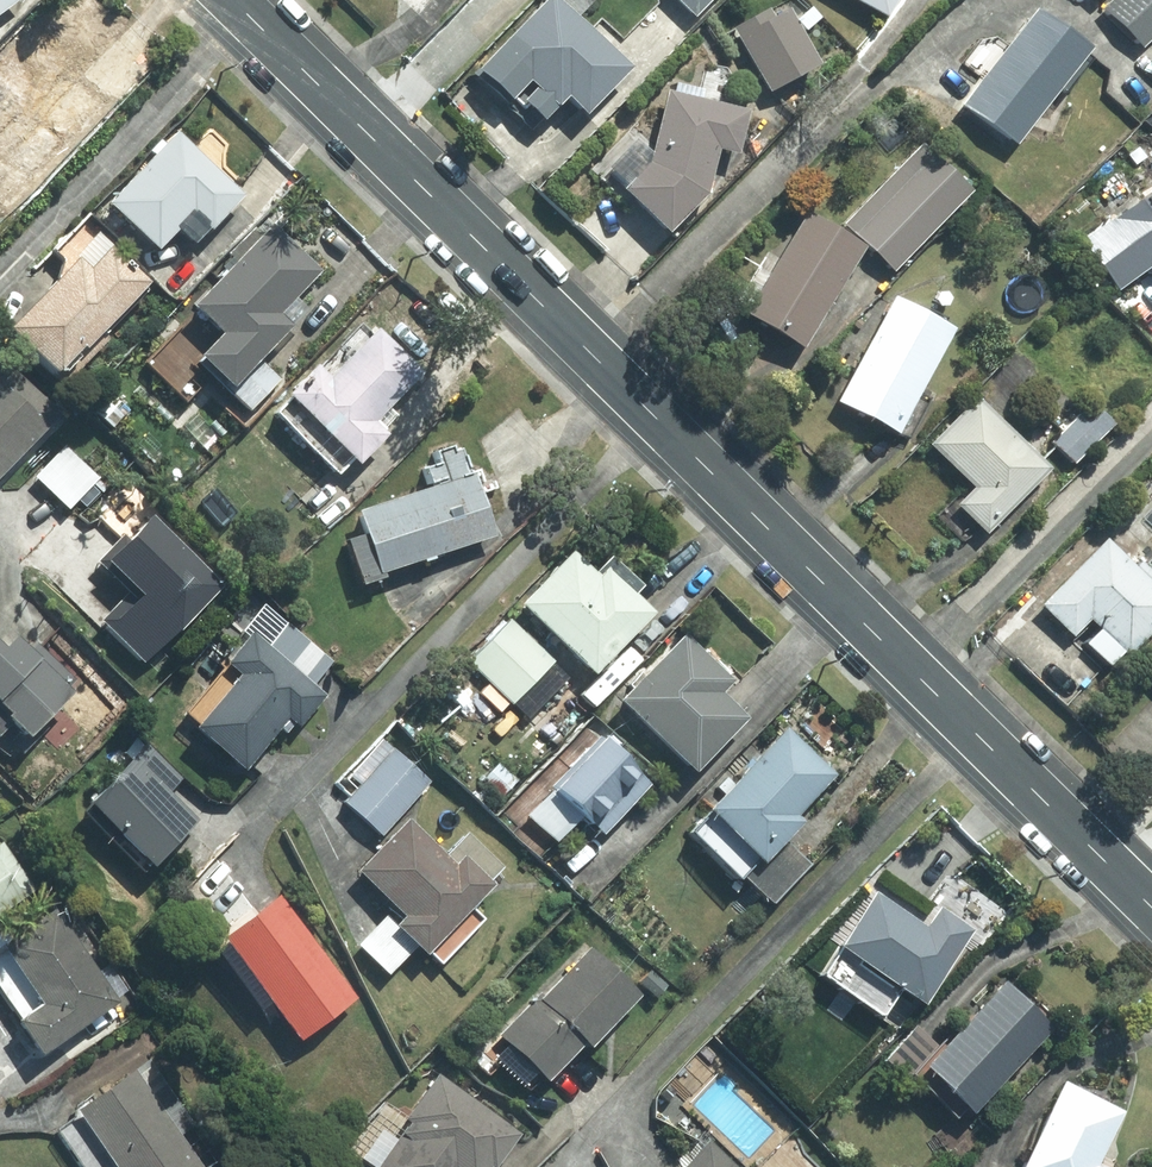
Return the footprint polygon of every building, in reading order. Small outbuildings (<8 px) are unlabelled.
[(17,0),(0,0),(0,13),(17,0)] [(551,0),(550,0),(542,0),(472,73),(531,131),(565,97),(585,116),(629,70),(576,19),(594,0),(551,0)] [(689,19),(709,0),(671,0),(689,19)] [(880,22),(893,0),(844,0),(880,22)] [(1101,10),(1140,49),(1151,37),(1151,0),(1111,0),(1101,10)] [(785,6),(734,32),(764,91),(815,65),(785,6)] [(1083,49),(1028,10),(957,111),(1013,150),(1083,49)] [(0,50),(0,108),(9,117),(0,126),(0,151),(34,181),(111,96),(27,20),(0,50)] [(734,156),(744,107),(661,91),(649,156),(616,190),(663,235),(706,190),(713,152),(734,156)] [(101,206),(152,255),(173,233),(189,249),(242,195),(175,130),(101,206)] [(970,189),(919,142),(841,226),(893,273),(970,189)] [(1077,243),(1115,293),(1133,280),(1151,306),(1151,186),(1077,243)] [(863,252),(801,213),(740,310),(803,349),(863,252)] [(63,271),(6,329),(54,376),(147,281),(85,220),(49,257),(63,271)] [(185,304),(195,314),(143,364),(181,404),(212,374),(225,387),(247,410),(279,378),(257,356),(298,317),(285,303),(315,274),(267,224),(185,304)] [(952,327),(890,295),(834,402),(895,435),(952,327)] [(273,415),(333,476),(347,462),(351,466),(384,433),(374,422),(423,375),(365,316),(283,397),(287,401),(273,415)] [(0,371),(0,478),(62,416),(8,363),(0,371)] [(969,395),(924,443),(970,485),(952,505),(982,533),(1045,467),(969,395)] [(1114,425),(1089,400),(1048,443),(1073,467),(1114,425)] [(64,442),(31,475),(67,512),(100,479),(64,442)] [(463,443),(432,452),(436,463),(421,468),(427,489),(354,511),(373,575),(492,539),(463,443)] [(100,618),(143,662),(218,589),(144,514),(98,559),(128,590),(100,618)] [(1137,573),(1102,539),(1038,605),(1071,637),(1085,622),(1122,659),(1151,629),(1151,558),(1137,573)] [(532,638),(549,654),(558,645),(588,675),(650,614),(605,568),(596,577),(569,551),(517,603),(542,628),(532,638)] [(332,666),(261,603),(212,657),(222,667),(179,716),(239,770),(283,721),(295,731),(325,696),(314,686),(332,666)] [(507,621),(464,665),(484,685),(478,691),(501,714),(512,703),(545,670),(551,664),(507,621)] [(731,686),(682,636),(616,700),(689,775),(743,722),(719,697),(731,686)] [(19,752),(82,693),(36,645),(27,653),(12,637),(0,648),(0,733),(0,732),(19,752)] [(1142,671),(1151,681),(1151,660),(1142,671)] [(545,670),(512,703),(539,730),(572,696),(545,670)] [(615,818),(648,787),(619,757),(625,750),(591,715),(490,813),(534,857),(576,816),(585,825),(604,807),(615,818)] [(785,841),(799,825),(791,818),(833,771),(782,725),(705,812),(709,816),(692,835),(770,905),(808,861),(785,841)] [(430,781),(391,747),(341,804),(380,838),(430,781)] [(127,752),(80,800),(149,869),(197,821),(127,752)] [(422,955),(426,951),(439,965),(485,922),(472,908),(491,889),(487,884),(501,871),(464,832),(440,855),(406,820),(353,870),(391,910),(352,947),(383,980),(416,949),(422,955)] [(30,888),(0,845),(0,909),(30,888)] [(270,891),(215,937),(297,1037),(352,992),(270,891)] [(878,894),(838,948),(821,971),(877,1013),(895,990),(919,1008),(974,936),(936,908),(922,927),(878,894)] [(33,1057),(131,995),(110,962),(93,972),(52,907),(0,940),(0,996),(13,1017),(9,1019),(33,1057)] [(586,1052),(640,998),(586,945),(495,1037),(543,1084),(580,1047),(586,1052)] [(911,1034),(888,1058),(952,1120),(961,1111),(966,1116),(1050,1029),(1002,983),(933,1055),(911,1034)] [(133,1071),(73,1111),(110,1166),(198,1166),(178,1137),(193,1127),(165,1085),(150,1095),(133,1071)] [(434,1073),(401,1116),(380,1099),(338,1151),(359,1166),(490,1166),(514,1136),(434,1073)] [(1093,1166),(1119,1112),(1060,1083),(1018,1166),(1096,1166),(1093,1166)] [(707,1140),(681,1166),(734,1166),(707,1140)]
